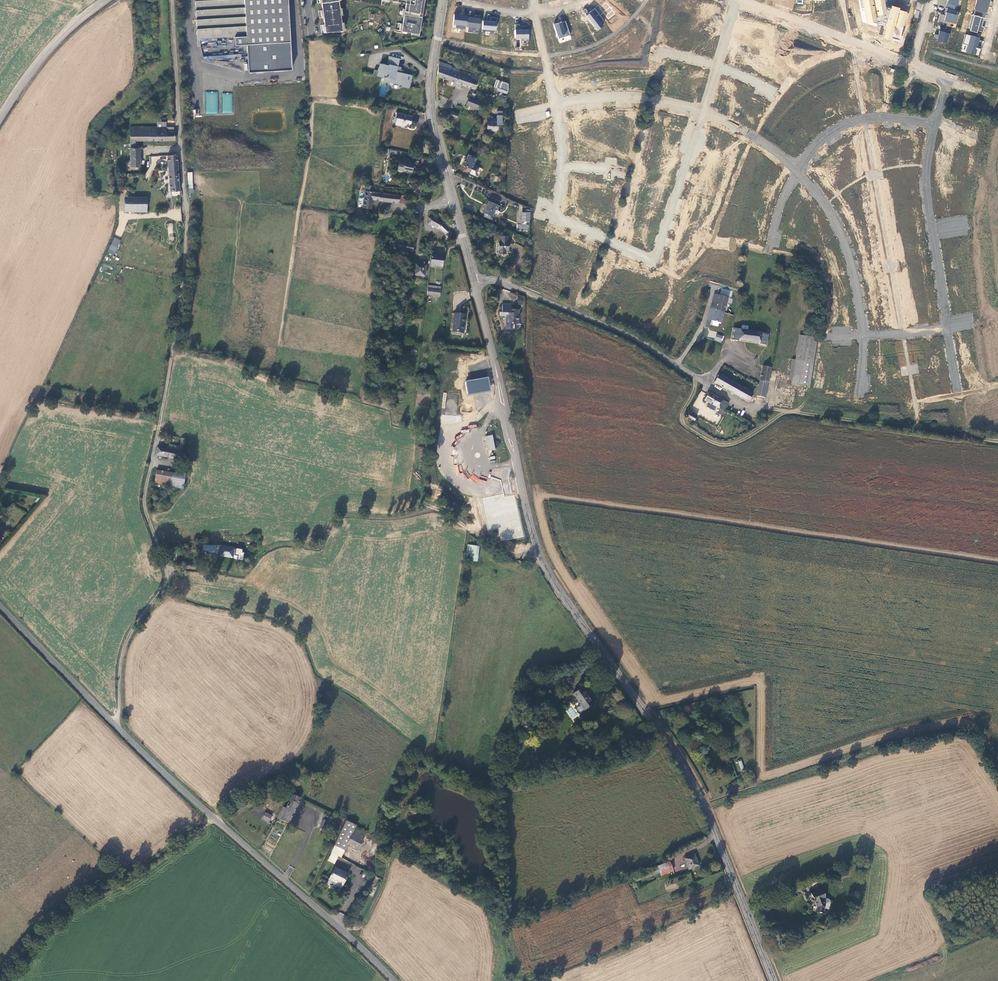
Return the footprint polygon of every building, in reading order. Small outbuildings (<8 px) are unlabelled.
[(197,39),(234,37),(235,45),(246,44),(290,42),(288,0),(195,0),(197,39)] [(318,4),(320,3),(321,10),(319,10),(321,18),(322,18),(323,25),(321,25),(322,31),(321,32),(321,33),(345,30),(344,22),(342,22),(341,16),(343,15),(341,7),(340,8),(339,1),(341,1),(340,0),(318,0),(318,4)] [(381,1),(388,2),(389,0),(393,1),(392,3),(400,4),(400,2),(406,3),(405,9),(403,9),(401,16),(403,17),(402,24),(400,23),(399,31),(403,32),(403,33),(408,34),(408,33),(411,33),(410,35),(419,37),(419,34),(425,0),(382,0),(381,1)] [(864,20),(885,26),(882,37),(890,39),(890,38),(898,40),(905,11),(905,12),(898,10),(898,7),(891,5),(890,5),(890,8),(883,6),(882,0),(861,0),(864,20)] [(956,6),(958,0),(947,0),(945,7),(954,9),(955,5),(956,6)] [(990,6),(992,1),(991,0),(977,0),(974,9),(978,10),(976,15),(973,14),(973,15),(984,18),(987,6),(991,7),(991,6),(990,6)] [(941,14),(938,22),(943,23),(944,20),(955,23),(958,15),(955,14),(956,10),(954,9),(945,7),(944,12),(946,12),(945,15),(943,14),(941,14)] [(595,8),(589,13),(587,11),(584,13),(586,15),(585,15),(597,30),(603,26),(600,23),(604,20),(595,8)] [(455,28),(465,29),(465,26),(467,17),(467,15),(462,14),(462,15),(462,16),(459,16),(460,15),(454,14),(453,24),(456,24),(455,28)] [(968,28),(983,32),(984,27),(982,26),(984,18),(973,15),(972,14),(968,28)] [(473,27),(479,28),(480,16),(475,15),(475,18),(467,17),(465,26),(468,27),(467,32),(473,32),(473,27)] [(494,32),(494,30),(495,30),(496,17),(491,17),(490,21),(483,21),(482,31),(494,32)] [(558,35),(559,38),(570,35),(565,21),(562,22),(553,24),(557,36),(558,35)] [(521,41),(529,41),(529,38),(528,38),(528,30),(527,30),(527,26),(520,26),(520,24),(515,24),(515,38),(521,38),(521,41)] [(950,34),(940,31),(938,41),(948,44),(950,34)] [(979,37),(965,34),(963,44),(967,45),(966,52),(965,52),(978,56),(979,51),(977,50),(978,45),(980,46),(980,45),(977,45),(977,44),(978,38),(979,38),(979,37)] [(290,42),(246,44),(248,72),(292,70),(290,42)] [(391,57),(389,64),(398,66),(399,59),(391,57)] [(439,62),(437,76),(449,80),(455,83),(460,70),(451,67),(452,66),(439,62)] [(374,70),(373,75),(382,77),(382,76),(386,77),(386,81),(408,86),(410,75),(402,73),(400,73),(401,69),(402,67),(398,66),(389,64),(389,65),(390,65),(390,66),(380,64),(379,71),(374,70)] [(460,70),(455,83),(462,85),(475,89),(479,76),(460,70)] [(508,84),(496,80),(494,87),(508,92),(508,84)] [(206,91),(205,113),(217,114),(218,92),(206,91)] [(222,93),(222,113),(232,113),(233,93),(222,93)] [(482,111),(485,102),(472,97),(469,97),(466,105),(468,106),(467,108),(473,111),(474,108),(482,111)] [(411,122),(411,121),(412,116),(397,113),(396,117),(393,116),(392,122),(395,123),(395,124),(401,126),(404,127),(406,124),(409,125),(411,122)] [(491,119),(487,119),(487,129),(489,131),(496,131),(497,130),(498,129),(498,126),(502,126),(502,119),(496,119),(493,119),(491,119)] [(167,122),(158,122),(158,126),(158,140),(175,140),(175,131),(174,131),(174,127),(166,127),(167,122)] [(158,140),(158,126),(131,127),(130,142),(131,167),(140,167),(140,148),(138,147),(138,140),(158,140)] [(477,157),(469,154),(467,158),(465,157),(462,165),(471,169),(472,169),(474,165),(477,157)] [(180,190),(177,155),(159,156),(162,192),(180,190)] [(412,172),(414,165),(410,164),(410,162),(411,159),(403,157),(403,160),(399,160),(397,170),(405,172),(406,171),(412,172)] [(472,169),(471,169),(470,173),(478,177),(482,168),(474,165),(472,169)] [(373,200),(374,192),(373,192),(374,186),(366,185),(362,207),(371,208),(372,199),(373,200)] [(389,194),(374,192),(373,200),(389,202),(399,203),(400,195),(389,194)] [(125,197),(124,212),(147,212),(147,197),(125,197)] [(500,205),(488,200),(483,212),(493,217),(496,210),(498,210),(500,205)] [(522,221),(530,222),(530,212),(522,212),(522,221)] [(430,216),(428,220),(431,221),(429,223),(434,226),(439,229),(440,228),(446,234),(449,230),(443,223),(430,216)] [(509,236),(500,236),(500,240),(498,240),(498,250),(499,250),(499,253),(506,254),(506,250),(509,250),(509,240),(508,240),(509,236)] [(107,253),(114,255),(121,240),(114,237),(107,253)] [(413,253),(414,245),(392,240),(391,249),(413,253)] [(445,254),(431,253),(430,266),(443,267),(445,254)] [(415,263),(414,276),(426,277),(427,264),(415,263)] [(382,284),(381,292),(394,294),(395,286),(382,284)] [(428,285),(427,295),(440,297),(441,286),(428,285)] [(720,323),(725,305),(719,304),(721,296),(714,294),(707,319),(720,323)] [(719,304),(725,305),(727,298),(721,296),(719,304)] [(505,329),(514,329),(514,324),(518,324),(519,310),(511,309),(511,304),(502,304),(501,312),(500,312),(499,316),(506,317),(505,329)] [(466,314),(455,313),(452,332),(464,333),(466,314)] [(768,334),(733,328),(731,339),(738,341),(738,340),(759,343),(759,344),(766,345),(768,334)] [(810,387),(818,337),(799,334),(795,359),(792,381),(792,384),(810,387)] [(768,382),(771,368),(763,366),(760,380),(768,382)] [(719,375),(714,383),(729,391),(734,383),(719,375)] [(465,380),(467,395),(491,391),(489,376),(465,380)] [(768,382),(760,380),(757,396),(759,396),(762,381),(768,382)] [(765,397),(768,382),(762,381),(759,396),(765,397)] [(734,383),(729,391),(733,393),(748,402),(753,394),(734,383)] [(729,403),(709,392),(704,400),(724,411),(727,406),(729,403)] [(697,415),(689,411),(686,417),(693,423),(697,415)] [(494,435),(487,437),(489,452),(493,451),(497,450),(494,435)] [(157,447),(156,455),(177,459),(180,447),(180,446),(169,444),(168,448),(157,447)] [(180,447),(177,459),(185,461),(186,453),(182,452),(183,447),(180,447)] [(157,469),(154,484),(184,488),(186,474),(157,469)] [(503,494),(482,498),(487,530),(498,529),(500,541),(523,537),(516,495),(504,496),(503,494)] [(477,561),(479,547),(467,544),(465,559),(477,561)] [(203,545),(203,552),(219,553),(219,545),(203,545)] [(237,552),(237,549),(234,548),(220,546),(219,556),(233,558),(234,551),(237,552)] [(583,688),(574,694),(581,704),(581,705),(585,710),(594,704),(593,701),(592,702),(584,691),(585,690),(583,688)] [(286,808),(282,806),(277,818),(289,824),(291,821),(301,799),(292,794),(290,799),(286,808)] [(272,816),(265,812),(262,819),(269,823),(272,816)] [(323,815),(320,829),(324,830),(326,822),(330,823),(332,818),(329,817),(329,816),(323,815)] [(356,827),(346,821),(331,853),(327,861),(334,864),(339,857),(342,858),(348,844),(359,849),(367,833),(355,827),(356,827)] [(700,865),(695,853),(684,858),(689,870),(700,865)] [(670,861),(658,866),(660,872),(662,876),(674,871),(670,861)] [(660,872),(658,866),(652,869),(654,874),(660,872)] [(349,874),(335,867),(327,882),(332,884),(333,882),(342,887),(349,874)] [(634,876),(636,882),(654,874),(652,869),(634,876)] [(822,889),(811,893),(813,898),(811,899),(811,900),(811,901),(812,903),(813,903),(815,902),(817,906),(816,912),(825,913),(825,908),(830,909),(831,901),(830,899),(828,898),(826,898),(822,889)]
